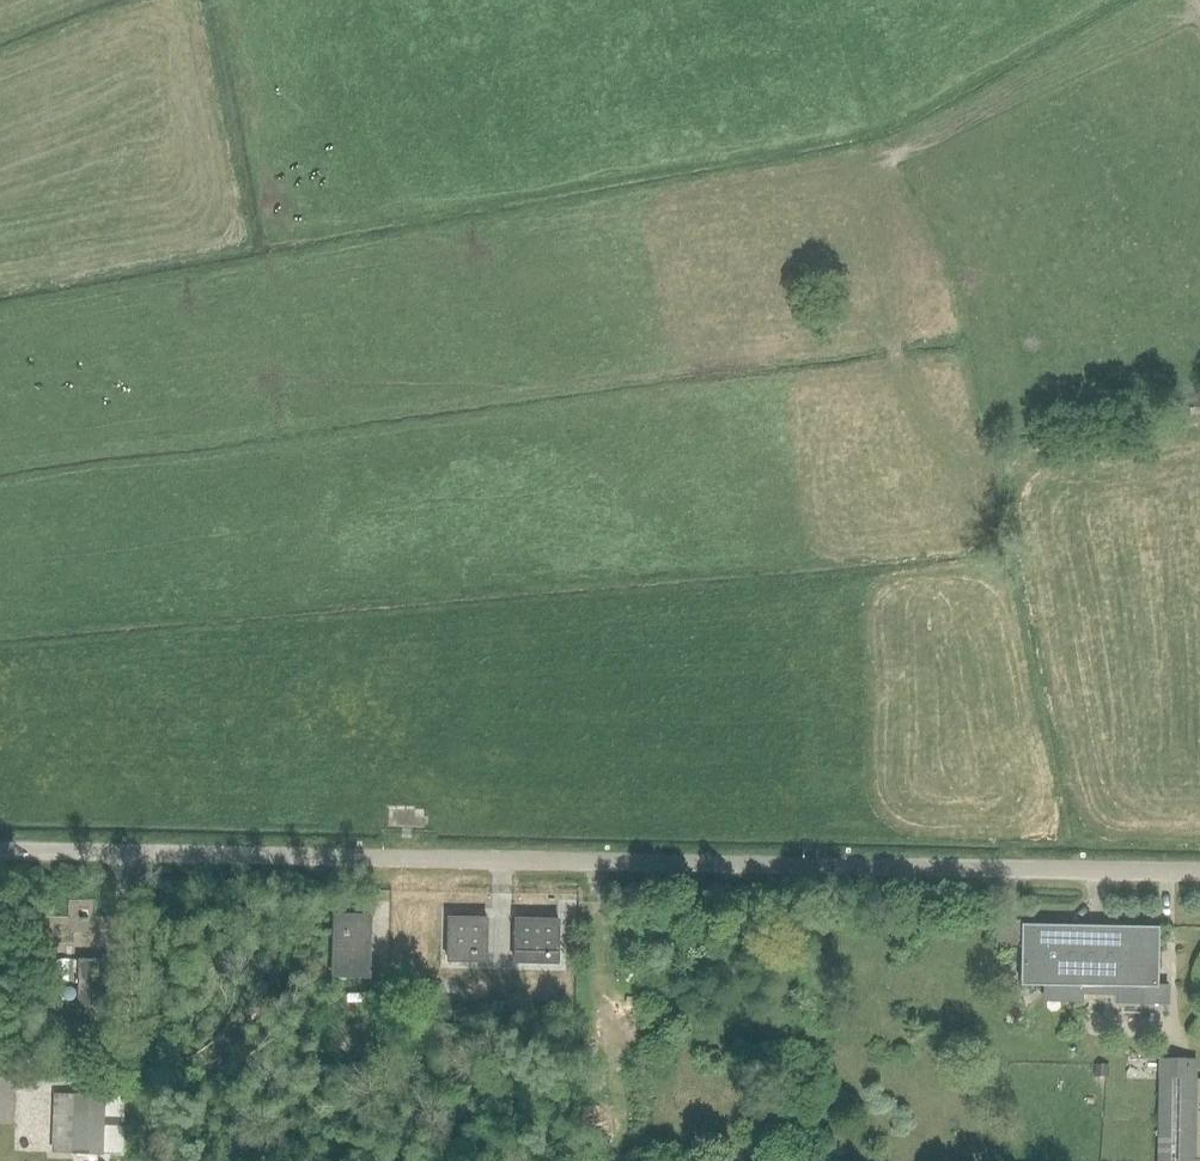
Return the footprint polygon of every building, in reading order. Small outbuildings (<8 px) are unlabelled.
[(370,967),(371,916),(334,915),(333,966),(370,967)] [(487,963),(487,919),(449,918),(448,962),(487,963)] [(558,965),(559,921),(517,920),(515,963),(558,965)] [(1023,925),(1022,984),(1043,985),(1115,986),(1116,986),(1116,993),(1116,1001),(1143,1002),(1143,986),(1157,987),(1157,983),(1158,928),(1023,925)] [(56,983),(78,983),(78,960),(56,960),(56,983)] [(108,1008),(109,960),(79,960),(79,1007),(108,1008)] [(1157,1160),(1191,1160),(1193,1075),(1159,1074),(1157,1160)] [(54,1093),(52,1151),(123,1154),(125,1095),(54,1093)]
